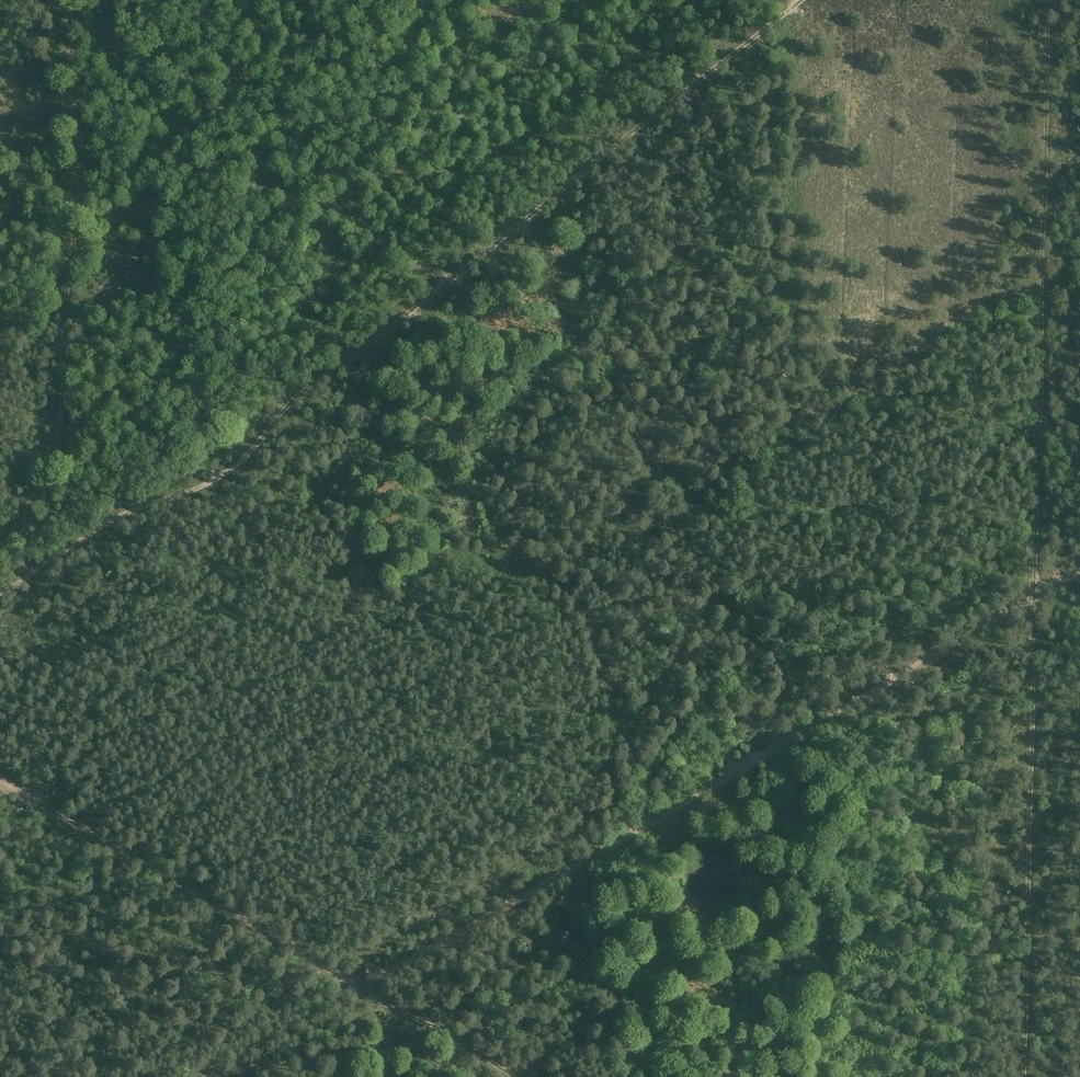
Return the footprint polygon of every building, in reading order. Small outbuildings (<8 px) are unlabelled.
[(208,487),(210,493),(222,487),(219,482),(208,487)]
